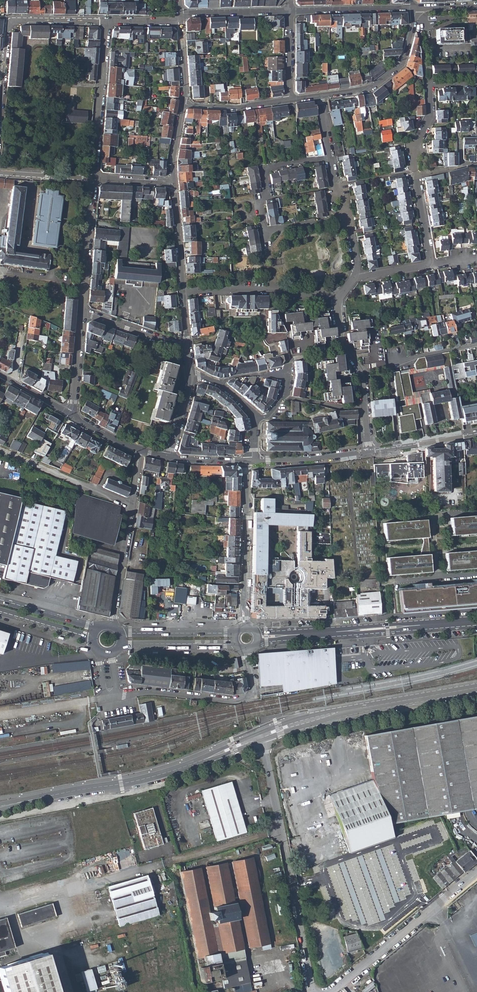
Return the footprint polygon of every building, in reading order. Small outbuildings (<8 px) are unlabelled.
[(14,14),(26,14),(26,2),(16,2),(16,0),(14,0),(14,14)] [(26,2),(26,14),(44,14),(44,9),(39,9),(39,2),(38,2),(33,2),(33,0),(30,0),(30,2),(26,2)] [(64,3),(64,14),(75,15),(75,0),(69,0),(69,3),(64,3)] [(106,8),(106,15),(122,15),(121,3),(109,3),(109,0),(106,0),(106,8)] [(134,3),(135,15),(146,15),(146,8),(146,3),(138,3),(138,0),(134,0),(134,3)] [(184,5),(188,8),(206,8),(206,0),(184,0),(184,5)] [(60,2),(53,2),(53,14),(64,14),(64,3),(60,3),(60,2)] [(134,3),(121,3),(122,15),(135,15),(134,3)] [(464,12),(467,23),(473,23),(474,25),(476,25),(476,11),(464,12)] [(377,25),(376,14),(367,15),(368,21),(368,27),(369,27),(369,25),(373,25),(373,31),(374,31),(374,38),(377,38),(377,25)] [(389,20),(388,14),(376,14),(377,25),(389,25),(389,20)] [(400,25),(400,14),(388,14),(389,20),(389,25),(398,25),(400,25)] [(407,25),(405,14),(400,14),(400,25),(398,25),(398,29),(401,29),(401,25),(407,25)] [(328,27),(328,15),(317,16),(317,27),(328,27)] [(341,26),(341,15),(328,15),(328,27),(328,28),(336,28),(336,38),(341,38),(341,26)] [(359,25),(359,15),(341,15),(341,26),(359,25)] [(368,21),(367,15),(359,15),(359,25),(362,25),(362,21),(368,21)] [(273,28),(283,28),(283,19),(279,17),(271,17),(263,17),(264,21),(266,21),(266,22),(273,22),(273,28)] [(186,32),(198,32),(197,18),(193,19),(188,19),(186,22),(186,32)] [(224,31),(224,18),(209,18),(209,34),(210,36),(212,36),(213,35),(213,34),(213,29),(217,29),(218,28),(222,28),(222,32),(224,32),(224,31)] [(238,29),(237,20),(237,18),(226,18),(226,29),(238,29)] [(252,31),(252,20),(237,20),(238,29),(238,32),(252,31)] [(49,27),(26,27),(25,36),(30,36),(29,39),(48,39),(49,27)] [(62,27),(50,27),(50,33),(50,36),(51,36),(51,34),(57,34),(57,36),(56,45),(61,45),(61,43),(62,27)] [(74,27),(62,27),(61,43),(64,43),(64,42),(64,39),(70,39),(70,41),(71,41),(73,41),(74,27)] [(88,27),(87,34),(88,34),(91,34),(90,40),(99,40),(100,30),(97,27),(88,27)] [(112,30),(112,38),(129,39),(129,35),(129,28),(115,28),(112,30)] [(159,28),(147,28),(147,39),(159,39),(159,28)] [(173,28),(159,28),(159,39),(170,39),(173,41),(176,41),(176,31),(173,28)] [(469,29),(436,29),(436,44),(471,43),(471,42),(470,36),(469,29)] [(12,32),(7,86),(20,87),(22,49),(20,49),(21,38),(19,38),(20,34),(18,34),(17,32),(12,32)] [(409,56),(420,59),(419,51),(415,34),(409,56)] [(87,45),(87,48),(98,48),(99,40),(90,40),(87,40),(87,45)] [(194,40),(186,41),(187,45),(195,44),(196,54),(207,53),(206,41),(194,42),(194,40)] [(272,53),(283,54),(283,41),(272,41),(272,53)] [(87,48),(85,48),(85,51),(91,51),(91,54),(89,54),(89,56),(91,56),(90,64),(97,65),(98,48),(87,48)] [(393,61),(391,63),(393,65),(397,62),(400,50),(391,50),(382,51),(383,57),(394,56),(395,58),(393,61)] [(307,52),(295,52),(296,63),(307,63),(307,52)] [(110,53),(109,67),(115,68),(116,62),(122,62),(122,69),(128,69),(129,57),(134,57),(134,53),(130,53),(129,53),(123,53),(123,57),(116,56),(117,53),(110,53)] [(159,53),(159,57),(159,58),(165,58),(167,58),(167,66),(178,65),(177,55),(171,55),(170,53),(166,53),(159,53)] [(207,55),(187,56),(188,64),(198,63),(198,59),(202,59),(202,58),(207,58),(207,55)] [(420,59),(409,56),(406,67),(413,74),(415,74),(421,76),(420,59)] [(246,58),(241,57),(243,72),(253,72),(253,70),(247,70),(246,58)] [(275,71),(281,71),(281,66),(283,66),(283,57),(267,57),(267,71),(275,71)] [(198,63),(188,64),(188,71),(198,71),(198,67),(201,67),(202,70),(207,70),(206,67),(203,67),(202,63),(198,63)] [(307,63),(296,63),(296,78),(308,78),(308,71),(309,71),(310,68),(310,64),(307,63)] [(370,76),(371,82),(384,72),(383,63),(375,66),(376,69),(370,71),(370,73),(370,76)] [(90,64),(84,64),(84,66),(87,67),(87,75),(89,75),(89,80),(95,81),(97,65),(90,64)] [(473,72),(473,67),(473,64),(457,65),(453,66),(453,72),(457,72),(457,73),(473,72)] [(453,72),(453,66),(449,66),(449,65),(432,66),(434,74),(450,73),(450,72),(453,72)] [(109,67),(108,84),(119,85),(120,86),(122,69),(115,68),(109,67)] [(392,81),(393,91),(402,84),(403,83),(412,77),(405,68),(391,78),(392,81)] [(178,69),(167,70),(168,81),(171,81),(179,81),(178,69)] [(198,71),(188,71),(189,87),(191,87),(202,86),(209,85),(211,85),(211,83),(208,83),(208,82),(200,83),(200,74),(199,71),(198,71)] [(272,87),(283,85),(283,71),(281,71),(275,71),(275,82),(272,82),(272,87)] [(348,78),(348,87),(361,84),(359,75),(358,74),(347,76),(348,78)] [(359,75),(361,84),(371,82),(370,76),(365,77),(364,74),(359,75)] [(327,81),(327,90),(338,88),(338,87),(340,87),(340,88),(348,87),(348,78),(337,80),(336,75),(327,77),(327,81)] [(389,80),(372,94),(374,101),(375,105),(382,104),(381,99),(388,94),(387,92),(390,89),(389,81),(389,80)] [(303,82),(303,93),(327,90),(327,81),(318,82),(318,83),(310,84),(310,87),(307,87),(307,82),(303,82)] [(303,82),(295,82),(296,92),(298,94),(303,93),(303,82)] [(409,107),(423,106),(423,99),(413,100),(412,83),(408,86),(408,90),(409,107)] [(108,84),(107,98),(118,98),(119,85),(108,84)] [(211,85),(209,85),(209,93),(214,93),(214,90),(219,90),(219,92),(218,92),(218,101),(227,101),(227,99),(226,90),(226,84),(216,85),(211,85)] [(266,96),(267,98),(280,96),(283,94),(283,85),(272,87),(271,87),(272,91),(268,92),(268,96),(266,96)] [(171,87),(163,87),(164,90),(169,90),(168,97),(177,98),(179,86),(171,87)] [(202,86),(191,87),(192,100),(203,99),(202,86)] [(226,90),(227,99),(237,99),(237,97),(241,97),(240,86),(233,87),(233,89),(226,90)] [(469,100),(468,87),(463,88),(463,91),(458,91),(459,100),(469,100)] [(251,88),(244,89),(245,101),(252,100),(252,99),(257,98),(256,88),(251,88)] [(438,100),(448,100),(448,88),(442,88),(442,92),(438,92),(438,100)] [(448,100),(459,100),(458,91),(454,91),(454,88),(448,88),(448,100)] [(374,101),(372,94),(356,96),(358,106),(360,106),(361,110),(362,110),(361,108),(375,106),(375,105),(374,101)] [(154,106),(153,111),(161,112),(173,115),(175,115),(177,101),(170,100),(168,110),(154,106)] [(342,101),(344,109),(344,112),(350,111),(350,109),(353,109),(353,107),(356,107),(355,100),(342,101)] [(344,109),(342,101),(330,103),(331,110),(330,110),(333,127),(340,125),(336,113),(338,113),(337,109),(344,109)] [(294,104),(295,118),(317,116),(315,106),(313,106),(313,102),(294,104)] [(59,103),(58,122),(86,124),(87,112),(72,110),(73,104),(59,103)] [(288,116),(286,105),(270,108),(271,121),(279,120),(279,117),(288,116)] [(361,110),(360,106),(358,106),(358,108),(355,110),(354,111),(355,114),(354,114),(354,116),(359,115),(360,121),(363,121),(361,110)] [(416,116),(423,116),(423,106),(409,107),(410,111),(415,111),(416,116)] [(271,121),(270,108),(263,109),(264,122),(266,125),(269,124),(268,121),(271,121)] [(192,119),(191,110),(186,109),(184,123),(188,123),(188,120),(190,120),(191,123),(192,123),(193,119),(192,119)] [(264,122),(263,109),(257,110),(259,122),(259,125),(257,125),(257,128),(259,128),(259,126),(266,125),(264,122)] [(105,110),(105,119),(119,120),(120,114),(122,114),(122,112),(121,112),(117,111),(105,110)] [(199,127),(199,110),(191,110),(192,119),(193,119),(195,119),(195,135),(199,135),(199,127)] [(218,121),(218,111),(205,110),(205,117),(206,118),(206,124),(211,124),(211,120),(218,121)] [(254,122),(252,110),(243,112),(243,116),(234,116),(234,124),(238,123),(247,123),(253,122),(254,122)] [(446,123),(446,110),(435,111),(436,120),(437,120),(437,123),(446,123)] [(225,115),(225,111),(218,111),(218,121),(218,126),(222,126),(223,134),(228,133),(227,131),(227,130),(227,127),(225,115)] [(161,112),(159,124),(163,125),(160,138),(171,139),(173,128),(170,128),(173,115),(161,112)] [(234,114),(225,115),(227,127),(234,127),(234,124),(234,116),(234,114)] [(354,116),(352,116),(354,128),(355,128),(356,132),(362,130),(361,127),(360,121),(359,115),(354,116)] [(414,117),(399,118),(400,127),(396,128),(396,133),(402,132),(412,131),(411,121),(415,121),(414,117)] [(105,119),(103,133),(115,134),(117,134),(117,133),(116,133),(116,131),(115,131),(116,122),(119,123),(119,124),(128,125),(128,124),(129,125),(129,126),(135,126),(135,132),(133,132),(133,133),(129,133),(129,135),(131,136),(137,136),(139,122),(119,120),(105,119)] [(459,132),(468,132),(467,121),(455,122),(455,131),(459,131),(459,132)] [(259,128),(257,128),(257,137),(253,137),(253,140),(255,140),(255,142),(259,143),(259,146),(264,145),(264,142),(262,142),(261,133),(260,133),(259,128)] [(434,140),(442,140),(444,140),(444,128),(435,128),(435,131),(434,131),(434,140)] [(382,143),(391,142),(389,131),(380,132),(382,143)] [(103,133),(102,146),(108,146),(114,147),(115,134),(103,133)] [(228,133),(223,134),(224,139),(225,139),(225,142),(227,141),(227,143),(226,143),(227,148),(228,148),(229,153),(230,153),(239,152),(239,150),(238,149),(238,148),(232,149),(232,148),(232,145),(229,146),(228,133)] [(319,135),(305,137),(308,153),(314,152),(311,141),(319,139),(319,135)] [(128,139),(127,148),(132,149),(133,141),(149,143),(149,141),(149,137),(137,136),(131,136),(130,139),(128,139)] [(436,153),(442,153),(442,140),(434,140),(431,140),(432,149),(432,153),(436,153)] [(102,146),(101,157),(107,158),(108,153),(114,154),(114,151),(114,147),(108,146),(102,146)] [(390,160),(402,158),(401,151),(399,152),(398,146),(389,147),(391,154),(389,155),(390,160)] [(190,152),(178,151),(177,160),(190,159),(193,158),(192,155),(189,155),(190,152)] [(456,153),(443,153),(443,162),(444,162),(444,166),(457,166),(456,153)] [(351,154),(343,156),(344,162),(342,162),(343,169),(355,166),(354,161),(353,161),(352,154),(351,154)] [(101,157),(101,163),(110,164),(110,166),(114,166),(115,159),(107,158),(101,157)] [(394,172),(402,171),(401,165),(403,164),(402,158),(390,160),(391,165),(392,165),(394,172)] [(150,161),(150,166),(152,166),(152,176),(163,176),(164,162),(158,162),(158,161),(150,161)] [(314,167),(315,173),(325,171),(324,165),(323,165),(322,162),(312,164),(313,167),(314,167)] [(131,165),(130,175),(141,175),(141,165),(131,164),(131,165)] [(190,165),(177,166),(177,173),(190,172),(202,172),(201,170),(197,170),(196,164),(196,165),(192,165),(190,165)] [(119,170),(115,170),(115,174),(130,175),(131,165),(125,165),(125,168),(119,168),(119,170)] [(301,178),(304,178),(301,165),(298,166),(298,169),(294,169),(296,179),(300,178),(301,178)] [(247,172),(247,176),(259,174),(259,170),(257,170),(256,166),(247,168),(247,172)] [(355,166),(343,169),(344,175),(346,175),(347,181),(356,179),(355,172),(356,172),(355,166)] [(459,169),(447,172),(450,185),(451,185),(464,181),(466,181),(465,167),(459,169)] [(288,181),(285,168),(281,169),(282,172),(278,172),(280,182),(284,181),(284,182),(288,181)] [(296,179),(294,169),(289,170),(289,168),(285,168),(288,181),(292,180),(296,179)] [(316,177),(315,177),(316,181),(328,179),(327,175),(325,175),(325,171),(315,173),(316,177)] [(177,173),(177,184),(196,182),(195,180),(191,180),(191,175),(190,172),(177,173)] [(280,182),(278,172),(274,173),(274,174),(270,175),(272,184),(276,184),(280,184),(280,182)] [(249,179),(250,184),(259,182),(258,177),(260,177),(259,174),(247,176),(248,179),(249,179)] [(396,188),(406,186),(407,186),(406,179),(404,180),(403,174),(388,176),(389,180),(395,179),(396,182),(394,183),(395,188),(396,188)] [(434,176),(425,177),(426,181),(425,182),(426,191),(436,189),(434,176)] [(3,187),(9,188),(10,184),(12,184),(13,179),(3,178),(3,187)] [(328,179),(316,181),(317,185),(318,189),(328,187),(327,183),(329,182),(328,179)] [(362,181),(354,183),(355,188),(353,189),(354,195),(356,195),(364,193),(366,193),(365,188),(364,188),(362,181)] [(196,182),(177,184),(178,191),(187,190),(187,189),(192,188),(192,186),(196,186),(197,185),(201,185),(201,182),(196,182)] [(248,190),(249,195),(259,193),(259,189),(260,189),(259,182),(250,184),(251,190),(248,190)] [(99,187),(98,199),(121,201),(119,222),(128,222),(128,218),(130,187),(102,185),(99,187)] [(213,186),(213,190),(225,189),(226,198),(229,198),(228,185),(213,186)] [(0,260),(0,264),(1,264),(47,271),(47,269),(49,258),(49,256),(37,254),(36,258),(16,255),(24,188),(12,186),(6,234),(4,247),(4,249),(0,249),(0,260)] [(398,200),(409,198),(408,192),(406,192),(405,190),(407,190),(406,186),(396,188),(398,195),(397,195),(398,200)] [(132,187),(131,193),(135,194),(134,199),(140,199),(141,188),(132,187)] [(164,189),(154,189),(154,196),(154,204),(158,205),(160,205),(160,203),(163,203),(164,189)] [(437,193),(436,189),(426,191),(428,198),(429,198),(429,203),(438,201),(436,193),(437,193)] [(187,190),(178,191),(180,208),(186,208),(193,207),(192,202),(187,201),(187,196),(193,195),(193,196),(197,195),(197,191),(196,191),(189,190),(187,190)] [(324,191),(314,192),(315,197),(314,197),(315,201),(327,199),(326,194),(324,195),(324,191)] [(35,231),(33,245),(55,248),(61,198),(56,197),(56,193),(46,192),(45,196),(40,195),(37,217),(38,218),(38,222),(36,222),(35,231)] [(366,200),(364,193),(356,195),(356,199),(357,199),(358,201),(355,201),(356,208),(368,205),(367,200),(366,200)] [(267,211),(276,209),(280,208),(278,198),(266,201),(267,205),(266,205),(267,211)] [(398,205),(400,212),(410,211),(410,207),(408,207),(408,205),(411,204),(409,198),(398,200),(398,205)] [(327,202),(327,199),(315,201),(315,204),(316,204),(317,208),(326,207),(326,202),(327,202)] [(439,208),(438,201),(429,203),(430,206),(429,206),(431,215),(441,213),(440,208),(439,208)] [(369,210),(368,205),(356,208),(358,214),(360,214),(360,215),(359,216),(360,219),(369,218),(368,211),(369,210)] [(328,212),(326,207),(317,208),(318,213),(317,214),(317,218),(327,216),(326,212),(328,212)] [(267,219),(279,217),(278,213),(277,213),(276,209),(267,211),(268,215),(266,216),(267,219)] [(403,224),(411,223),(410,218),(413,217),(412,210),(410,211),(400,212),(401,219),(402,219),(402,221),(403,224)] [(187,217),(184,217),(185,223),(192,222),(199,222),(198,218),(192,218),(192,211),(187,211),(187,217)] [(443,225),(441,213),(431,215),(432,223),(433,223),(434,226),(443,225)] [(279,217),(267,219),(267,223),(269,222),(270,226),(279,225),(278,220),(279,220),(279,217)] [(370,218),(369,218),(360,219),(358,220),(360,227),(362,226),(363,231),(371,230),(370,225),(372,224),(370,218)] [(192,222),(185,223),(182,223),(183,242),(189,242),(195,242),(195,237),(194,237),(193,227),(193,225),(192,222)] [(246,227),(248,238),(257,236),(259,236),(258,232),(257,233),(256,229),(255,229),(254,225),(246,227)] [(405,240),(416,238),(415,232),(413,232),(412,226),(404,228),(405,235),(404,235),(405,240)] [(117,242),(117,246),(122,246),(121,253),(120,253),(120,257),(125,258),(128,228),(119,227),(118,231),(117,242)] [(95,229),(94,240),(104,241),(114,242),(117,242),(118,231),(116,230),(95,229)] [(463,233),(464,242),(467,242),(467,243),(476,243),(476,240),(476,232),(471,232),(471,233),(463,233)] [(373,240),(372,233),(364,235),(365,241),(363,241),(363,248),(375,246),(374,240),(373,240)] [(451,235),(451,239),(451,244),(460,244),(460,243),(464,242),(463,233),(451,233),(451,235)] [(248,245),(249,245),(260,244),(260,241),(258,241),(257,236),(248,238),(249,242),(248,243),(248,245)] [(407,245),(408,252),(417,251),(416,247),(415,247),(415,245),(418,244),(416,238),(405,240),(406,245),(407,245)] [(439,240),(439,251),(448,250),(447,249),(452,249),(451,244),(451,239),(439,240)] [(94,240),(93,250),(104,251),(104,241),(94,240)] [(195,242),(189,242),(190,255),(200,255),(200,241),(195,242)] [(167,250),(163,250),(164,253),(164,261),(165,269),(167,268),(168,269),(173,269),(173,268),(175,268),(173,244),(171,244),(171,246),(166,246),(167,250)] [(249,245),(251,255),(261,255),(260,248),(261,248),(260,244),(249,245)] [(376,250),(375,246),(363,248),(365,254),(367,253),(368,255),(367,256),(367,260),(376,258),(379,258),(379,254),(376,255),(375,250),(376,250)] [(93,250),(92,262),(104,263),(104,257),(103,257),(99,256),(99,253),(103,253),(104,251),(93,250)] [(417,251),(408,252),(409,258),(411,258),(411,262),(419,261),(417,251)] [(376,258),(367,260),(369,269),(377,268),(376,264),(377,264),(376,258)] [(116,260),(114,279),(124,280),(124,284),(133,285),(132,287),(140,288),(140,287),(141,282),(157,284),(159,263),(152,263),(152,264),(120,261),(120,260),(116,260)] [(92,262),(91,274),(98,275),(98,268),(103,268),(103,269),(107,270),(108,264),(104,263),(92,262)] [(197,263),(187,263),(185,263),(186,273),(198,273),(197,263)] [(457,280),(456,276),(455,270),(450,271),(450,270),(442,272),(438,273),(440,282),(457,280)] [(90,279),(89,290),(100,291),(100,288),(102,288),(102,287),(97,286),(97,280),(101,280),(101,275),(98,275),(91,274),(90,279)] [(471,283),(469,275),(465,275),(465,274),(456,276),(457,280),(459,286),(464,285),(464,284),(471,283)] [(432,275),(426,276),(426,278),(428,286),(428,287),(433,286),(433,285),(440,284),(438,275),(435,275),(435,277),(433,277),(432,275)] [(426,278),(421,279),(420,277),(413,278),(414,281),(415,290),(420,289),(420,288),(428,286),(426,278)] [(415,290),(414,281),(410,282),(410,284),(408,284),(408,281),(401,282),(404,294),(408,293),(408,292),(415,291),(415,290)] [(391,295),(390,286),(389,282),(382,283),(383,285),(381,285),(376,285),(377,294),(378,300),(391,297),(391,295)] [(404,294),(401,282),(395,283),(395,286),(394,286),(393,285),(390,286),(391,295),(398,293),(398,295),(404,294)] [(377,294),(376,285),(373,286),(373,284),(364,286),(366,295),(371,294),(371,295),(377,294)] [(89,290),(88,302),(102,303),(103,292),(100,291),(89,290)] [(101,309),(100,312),(110,315),(112,298),(112,293),(108,292),(103,292),(102,303),(102,308),(101,309)] [(474,304),(472,293),(454,294),(454,298),(455,305),(474,304)] [(175,296),(163,296),(164,309),(176,308),(175,296)] [(237,312),(260,312),(260,309),(268,309),(268,302),(269,302),(268,296),(256,297),(256,296),(239,296),(239,297),(229,297),(229,298),(228,298),(227,298),(227,299),(226,299),(226,300),(226,301),(226,302),(227,303),(228,304),(229,304),(229,309),(237,309),(237,312)] [(66,297),(63,330),(73,333),(76,300),(69,300),(69,297),(66,297)] [(112,298),(110,315),(125,321),(126,319),(115,315),(117,298),(112,298)] [(196,298),(187,299),(189,313),(197,311),(196,298)] [(294,310),(283,311),(283,320),(299,318),(299,312),(302,312),(302,309),(305,308),(304,304),(302,304),(302,303),(294,304),(294,310)] [(330,319),(330,310),(322,310),(322,317),(315,317),(315,325),(327,324),(327,322),(329,322),(329,319),(330,319)] [(197,311),(189,313),(190,324),(197,323),(198,322),(197,311)] [(275,314),(276,311),(270,311),(270,312),(269,312),(269,319),(267,319),(267,333),(285,332),(280,322),(275,314)] [(359,320),(358,314),(349,314),(350,324),(351,324),(351,326),(355,326),(355,328),(351,329),(352,330),(350,330),(350,332),(348,332),(349,343),(354,342),(354,347),(361,346),(361,349),(357,349),(357,354),(358,357),(363,357),(364,364),(368,364),(375,362),(384,360),(383,347),(383,342),(382,336),(381,331),(381,326),(371,327),(370,319),(359,320)] [(29,316),(27,333),(38,335),(39,329),(38,329),(39,320),(29,316)] [(433,336),(439,335),(437,324),(436,320),(435,316),(429,317),(422,318),(415,319),(416,322),(417,329),(423,328),(423,327),(431,325),(433,336)] [(143,317),(142,327),(153,331),(153,326),(154,323),(154,318),(143,317)] [(319,328),(312,329),(311,321),(307,321),(307,320),(295,321),(295,322),(291,322),(291,328),(290,328),(289,350),(308,359),(308,351),(325,350),(324,339),(336,338),(335,328),(330,328),(330,326),(319,327),(319,328)] [(444,322),(446,333),(455,331),(452,320),(444,322)] [(173,322),(169,322),(169,332),(171,333),(181,332),(180,321),(173,322)] [(86,324),(85,339),(90,340),(93,335),(99,337),(103,326),(90,322),(86,324)] [(446,333),(444,322),(437,324),(439,335),(446,333)] [(197,323),(190,324),(191,334),(191,335),(199,333),(198,329),(197,323)] [(411,331),(409,324),(402,325),(401,325),(402,332),(404,339),(407,338),(406,334),(411,333),(411,331)] [(198,329),(199,333),(200,336),(207,335),(207,332),(212,331),(220,327),(218,325),(198,329)] [(402,332),(401,325),(386,329),(386,331),(384,332),(384,330),(381,331),(382,336),(402,332)] [(103,326),(99,337),(101,338),(103,338),(102,340),(107,342),(107,340),(111,341),(114,330),(103,326)] [(61,336),(60,342),(72,344),(73,333),(63,330),(61,330),(61,336)] [(227,332),(219,330),(213,348),(212,351),(220,354),(222,347),(224,347),(226,340),(227,334),(226,334),(227,332)] [(116,331),(113,340),(123,344),(126,334),(116,331)] [(27,333),(26,340),(37,342),(38,335),(27,333)] [(123,344),(122,345),(125,346),(130,348),(129,350),(131,350),(133,345),(135,338),(126,334),(123,344)] [(85,345),(84,353),(88,355),(89,350),(101,354),(103,347),(100,346),(96,345),(97,342),(90,340),(85,339),(85,345)] [(260,355),(262,359),(266,369),(280,366),(288,360),(286,348),(286,340),(280,342),(280,344),(279,345),(279,346),(279,347),(280,348),(281,348),(282,351),(270,354),(270,353),(260,355)] [(60,342),(59,352),(63,353),(69,353),(71,353),(72,344),(60,342)] [(210,352),(210,351),(212,351),(213,348),(211,347),(211,344),(208,343),(201,343),(193,344),(194,347),(193,347),(194,355),(202,353),(210,352)] [(207,359),(217,362),(220,354),(212,351),(210,351),(210,352),(202,353),(203,359),(207,359)] [(415,368),(415,371),(442,365),(443,368),(445,381),(448,380),(449,388),(447,389),(445,389),(445,391),(429,394),(429,392),(419,394),(421,403),(425,425),(435,423),(431,405),(447,402),(451,420),(461,418),(459,407),(454,380),(451,366),(448,352),(418,358),(414,364),(415,368)] [(203,363),(203,359),(202,353),(194,355),(196,367),(204,373),(203,363)] [(59,354),(58,365),(70,366),(71,355),(69,354),(63,354),(59,354)] [(255,363),(257,371),(266,369),(262,359),(256,360),(254,355),(252,355),(253,361),(253,363),(255,363)] [(333,359),(334,372),(336,372),(336,375),(341,375),(342,378),(351,377),(351,374),(354,374),(353,372),(349,366),(348,366),(347,362),(343,355),(335,355),(335,359),(333,359)] [(7,374),(10,372),(12,364),(0,357),(0,370),(7,374)] [(83,359),(83,364),(90,367),(92,362),(83,359)] [(155,389),(160,391),(174,395),(182,366),(163,360),(159,376),(155,389)] [(304,360),(294,361),(295,373),(300,372),(305,373),(304,369),(305,368),(304,360)] [(385,368),(384,360),(375,362),(376,369),(385,368)] [(232,375),(235,375),(243,374),(257,371),(255,363),(253,363),(253,361),(251,362),(251,361),(243,362),(244,363),(239,364),(237,363),(235,366),(234,367),(234,372),(232,375)] [(316,363),(317,370),(323,370),(325,381),(328,381),(329,392),(323,393),(324,401),(328,401),(329,402),(337,401),(337,400),(338,399),(338,396),(340,396),(338,383),(336,383),(336,380),(333,380),(331,364),(326,364),(326,362),(316,363)] [(461,364),(464,378),(474,376),(472,362),(468,362),(466,363),(461,364)] [(43,363),(40,378),(49,379),(48,386),(47,391),(60,393),(61,381),(54,380),(53,373),(49,372),(51,364),(46,364),(43,363)] [(203,363),(204,373),(210,376),(211,377),(214,366),(205,363),(203,363)] [(461,364),(451,366),(454,380),(464,378),(461,364)] [(415,368),(398,371),(398,374),(408,372),(408,375),(443,368),(442,365),(415,371),(415,368)] [(214,366),(211,377),(219,378),(226,378),(232,375),(234,372),(234,367),(220,369),(214,366)] [(21,371),(19,378),(21,381),(30,386),(35,377),(36,376),(25,370),(23,373),(21,371)] [(108,388),(106,392),(117,396),(127,400),(137,374),(127,370),(122,383),(127,385),(124,392),(120,390),(119,392),(108,388)] [(398,371),(393,372),(396,401),(403,400),(403,397),(412,395),(411,393),(408,375),(408,372),(398,374),(398,371)] [(300,372),(295,373),(295,376),(294,387),(302,389),(302,387),(303,381),(305,381),(305,376),(305,373),(300,372)] [(82,375),(81,381),(100,389),(106,392),(108,388),(96,383),(94,384),(93,384),(93,376),(82,375)] [(35,377),(30,386),(41,392),(43,387),(44,386),(48,386),(49,379),(40,378),(39,378),(38,379),(35,377)] [(227,384),(235,390),(240,383),(244,378),(238,378),(229,380),(227,384)] [(262,386),(268,387),(276,390),(278,383),(264,379),(262,386)] [(343,388),(341,388),(343,404),(350,403),(349,391),(355,390),(354,381),(349,382),(349,383),(343,384),(343,388)] [(197,386),(195,393),(202,396),(203,393),(206,385),(202,383),(197,386)] [(235,390),(241,396),(247,389),(240,383),(235,390)] [(215,388),(206,385),(203,393),(208,395),(207,398),(209,399),(211,396),(215,388)] [(8,386),(3,395),(2,397),(12,402),(18,392),(8,386)] [(241,396),(249,402),(257,392),(255,390),(256,388),(253,386),(251,388),(249,386),(247,389),(241,396)] [(260,399),(255,407),(258,409),(262,413),(273,400),(276,390),(268,387),(265,398),(261,396),(260,399)] [(302,389),(294,387),(292,396),(303,398),(304,391),(310,392),(310,387),(302,387),(302,389)] [(228,399),(215,388),(211,396),(223,407),(228,399)] [(106,392),(100,389),(99,396),(107,400),(109,397),(115,400),(117,396),(106,392)] [(257,392),(249,402),(255,407),(260,399),(261,396),(263,390),(258,389),(257,392)] [(403,397),(403,400),(404,406),(417,404),(421,403),(419,394),(429,392),(428,390),(411,393),(412,395),(403,397)] [(160,391),(152,421),(169,426),(178,396),(174,395),(160,391)] [(29,398),(18,392),(12,402),(23,408),(29,398)] [(372,403),(373,415),(391,414),(389,397),(385,398),(385,402),(372,403)] [(41,404),(29,398),(23,408),(35,415),(41,404)] [(232,401),(228,399),(223,407),(222,409),(226,412),(228,410),(226,407),(232,401)] [(86,401),(80,411),(92,418),(96,411),(98,408),(86,401)] [(193,401),(190,411),(197,413),(198,410),(205,412),(207,405),(193,401)] [(235,405),(232,401),(226,407),(228,410),(229,411),(235,405)] [(299,402),(291,401),(291,415),(293,414),(295,414),(295,412),(299,412),(299,402)] [(420,418),(417,404),(404,406),(399,406),(401,415),(398,416),(399,433),(401,433),(400,430),(412,428),(413,431),(415,430),(412,420),(420,418)] [(459,407),(461,418),(462,426),(470,424),(470,421),(476,420),(476,423),(476,406),(475,404),(459,407)] [(235,405),(229,411),(235,418),(245,417),(235,405)] [(209,409),(208,414),(223,417),(224,412),(209,409)] [(109,416),(104,428),(114,433),(115,429),(117,425),(118,422),(112,420),(114,415),(115,412),(111,410),(109,416)] [(304,428),(307,428),(311,428),(311,429),(313,430),(314,433),(342,427),(342,424),(354,422),(354,419),(357,418),(357,410),(339,411),(333,411),(327,413),(328,416),(324,417),(324,416),(312,419),(312,422),(304,423),(304,428)] [(96,411),(92,418),(99,422),(103,414),(96,411)] [(190,411),(187,419),(196,422),(198,413),(197,413),(190,411)] [(47,428),(56,433),(62,423),(42,412),(40,416),(50,422),(47,428)] [(99,422),(98,425),(104,428),(109,416),(104,414),(103,414),(99,422)] [(248,430),(245,417),(235,418),(234,418),(236,432),(248,430)] [(187,419),(184,431),(194,434),(198,422),(196,422),(187,419)] [(304,428),(304,423),(301,422),(299,422),(296,422),(295,422),(294,422),(292,422),(290,422),(282,422),(281,422),(280,422),(279,422),(278,422),(272,422),(271,422),(266,422),(266,430),(265,430),(265,443),(266,443),(266,448),(266,450),(265,450),(265,451),(310,451),(318,450),(318,442),(312,442),(309,445),(308,444),(309,443),(310,442),(310,441),(311,440),(311,439),(312,439),(313,438),(314,437),(314,436),(314,435),(313,434),(312,434),(311,433),(310,431),(309,430),(308,430),(307,429),(307,428),(304,428)] [(75,441),(78,435),(77,434),(78,431),(65,424),(63,427),(62,426),(60,430),(61,431),(60,433),(64,436),(64,438),(67,439),(68,438),(73,441),(73,440),(75,441)] [(40,439),(47,428),(42,426),(39,431),(32,427),(27,437),(38,443),(40,439)] [(208,433),(224,437),(225,430),(209,426),(208,433)] [(240,442),(240,435),(234,434),(233,430),(228,430),(226,441),(240,442)] [(84,448),(89,440),(90,438),(80,432),(78,435),(75,441),(74,443),(84,449),(84,448)] [(191,437),(183,435),(180,451),(181,454),(188,454),(189,448),(191,437)] [(16,451),(21,443),(13,439),(8,448),(16,451)] [(46,442),(40,439),(38,443),(33,452),(43,456),(51,443),(46,441),(46,442)] [(84,448),(94,454),(99,445),(89,440),(84,448)] [(474,444),(474,443),(471,443),(471,440),(465,441),(465,455),(476,454),(476,444),(474,444)] [(16,451),(21,453),(26,444),(22,442),(21,443),(16,451)] [(227,446),(226,454),(234,454),(234,446),(235,446),(235,443),(227,442),(227,446)] [(463,450),(463,442),(444,445),(444,449),(430,450),(430,447),(425,448),(424,456),(429,456),(429,458),(432,458),(433,491),(447,491),(445,457),(447,456),(447,462),(450,462),(450,461),(457,460),(457,450),(463,450)] [(207,444),(206,456),(222,456),(223,454),(226,454),(227,446),(207,444)] [(102,457),(124,467),(129,457),(107,446),(102,457)] [(407,463),(373,464),(374,473),(374,480),(389,480),(389,481),(406,484),(406,478),(421,477),(421,453),(400,455),(400,459),(407,459),(407,463)] [(159,460),(144,457),(142,469),(158,473),(158,470),(159,460)] [(172,472),(175,463),(167,462),(166,468),(164,468),(164,469),(165,470),(165,472),(172,473),(172,472)] [(63,463),(59,469),(69,474),(73,468),(63,463)] [(97,485),(106,466),(99,463),(90,482),(97,485)] [(182,464),(175,463),(172,472),(181,473),(182,464)] [(232,477),(239,478),(240,470),(236,466),(219,467),(190,465),(189,474),(210,476),(210,472),(221,473),(221,477),(232,477)] [(323,465),(314,466),(314,474),(315,484),(323,483),(323,465)] [(306,466),(292,468),(292,475),(297,475),(297,479),(292,479),(293,484),(294,499),(294,501),(299,501),(298,483),(307,482),(307,478),(306,466)] [(314,466),(306,466),(307,478),(312,478),(312,474),(314,474),(314,466)] [(257,471),(252,471),(251,487),(259,487),(259,489),(271,489),(271,487),(279,488),(281,495),(285,493),(284,491),(284,487),(284,484),(284,482),(281,483),(280,480),(279,480),(278,469),(278,468),(271,469),(271,479),(256,479),(257,471)] [(292,468),(282,468),(283,478),(284,482),(284,484),(293,484),(292,479),(297,479),(297,475),(292,475),(292,468)] [(139,494),(143,495),(144,490),(145,490),(147,477),(141,476),(139,494)] [(161,477),(157,477),(154,500),(158,501),(159,490),(160,489),(160,485),(168,486),(168,485),(171,485),(171,478),(161,477)] [(239,492),(239,478),(232,477),(232,481),(225,480),(225,481),(226,482),(226,490),(239,492)] [(102,486),(103,488),(126,497),(128,496),(128,494),(128,493),(129,489),(120,485),(120,484),(120,483),(118,482),(116,483),(116,484),(106,480),(104,486),(102,486)] [(239,507),(239,492),(226,490),(217,489),(217,493),(223,494),(224,495),(227,495),(227,506),(229,507),(239,507)] [(21,500),(21,498),(0,493),(0,564),(6,565),(21,500)] [(118,505),(78,493),(71,532),(111,545),(119,521),(116,520),(117,515),(116,515),(117,511),(116,510),(118,505)] [(251,613),(254,613),(257,616),(257,619),(302,618),(323,618),(323,606),(305,606),(305,589),(323,590),(324,578),(331,578),(331,560),(323,560),(323,562),(308,562),(308,544),(330,544),(330,532),(310,531),(312,515),(272,514),(272,500),(261,499),(261,513),(253,513),(251,613)] [(65,511),(21,500),(6,565),(3,578),(44,588),(48,585),(50,577),(74,583),(78,561),(55,556),(65,511)] [(313,501),(308,501),(299,501),(294,501),(295,504),(305,504),(305,511),(312,511),(313,501)] [(137,502),(136,514),(142,516),(142,517),(151,519),(153,508),(137,502)] [(239,518),(239,507),(229,507),(229,517),(239,518)] [(142,516),(136,514),(134,527),(150,530),(151,519),(142,517),(142,516)] [(476,534),(476,516),(451,518),(450,518),(451,536),(476,534)] [(238,537),(239,519),(222,518),(222,521),(228,521),(228,535),(226,535),(226,537),(238,537)] [(383,523),(384,541),(422,538),(427,538),(426,520),(383,523)] [(238,549),(238,537),(226,537),(226,535),(225,535),(225,536),(224,536),(224,541),(223,541),(223,548),(226,548),(238,549)] [(422,543),(419,555),(428,555),(427,538),(422,538),(422,543)] [(118,554),(88,546),(77,610),(108,617),(108,614),(118,554)] [(238,558),(238,549),(226,548),(226,557),(238,558)] [(476,551),(445,553),(446,571),(476,569),(476,557),(476,551)] [(428,555),(419,555),(385,558),(387,576),(430,572),(428,555)] [(237,566),(238,558),(226,557),(224,557),(224,564),(237,566)] [(237,577),(237,566),(224,564),(224,573),(208,572),(208,574),(215,575),(237,577)] [(125,579),(141,582),(143,575),(126,572),(125,579)] [(150,585),(172,587),(173,577),(172,577),(172,575),(160,574),(160,578),(155,577),(155,576),(155,574),(151,574),(150,585)] [(237,584),(237,577),(215,575),(215,581),(213,581),(213,582),(237,584)] [(141,582),(125,579),(119,613),(124,619),(142,620),(144,608),(143,608),(143,590),(141,590),(141,582)] [(173,603),(195,605),(195,597),(185,596),(185,589),(177,588),(178,579),(175,579),(174,587),(173,603)] [(356,580),(354,580),(355,587),(375,587),(376,594),(355,595),(356,608),(357,616),(380,614),(378,579),(356,580)] [(399,591),(476,584),(476,579),(471,580),(472,583),(428,586),(425,586),(425,584),(411,585),(411,588),(398,589),(399,591)] [(214,594),(214,585),(207,584),(206,593),(214,594)] [(476,607),(476,584),(399,591),(399,592),(392,592),(394,613),(476,607)] [(237,591),(237,587),(214,585),(214,594),(214,596),(223,596),(223,591),(237,591)] [(236,606),(236,598),(227,597),(226,597),(225,605),(236,606)] [(333,618),(357,616),(356,608),(351,609),(351,601),(333,602),(333,618)] [(335,647),(258,652),(259,689),(280,686),(282,695),(336,686),(336,658),(335,647)] [(90,661),(52,663),(52,672),(90,670),(90,661)] [(134,672),(126,671),(127,681),(130,684),(187,690),(188,677),(194,678),(195,672),(182,671),(181,678),(174,677),(175,669),(132,663),(127,668),(140,669),(140,672),(139,677),(134,676),(134,672)] [(232,683),(229,683),(231,695),(242,694),(246,688),(244,678),(236,680),(236,682),(232,683)] [(92,680),(54,685),(55,696),(93,691),(92,680)] [(200,680),(199,692),(211,693),(213,681),(200,680)] [(52,690),(51,681),(42,682),(45,697),(51,696),(50,690),(52,690)] [(213,681),(211,693),(231,695),(229,683),(213,681)] [(139,714),(101,720),(102,729),(152,722),(149,703),(138,705),(139,714)] [(328,796),(339,824),(349,853),(393,838),(388,825),(476,809),(476,716),(365,736),(372,780),(328,796)] [(231,782),(202,791),(217,842),(247,833),(231,782)] [(139,812),(134,814),(145,849),(163,844),(153,808),(139,812)] [(132,820),(127,822),(131,836),(137,835),(132,820)] [(262,841),(251,844),(252,849),(264,845),(262,841)] [(427,870),(441,889),(462,872),(463,872),(476,861),(476,860),(468,850),(454,861),(450,856),(457,851),(455,847),(436,860),(427,870)] [(466,847),(457,851),(459,855),(468,850),(466,847)] [(252,858),(232,862),(249,947),(269,943),(252,858)] [(197,869),(180,872),(202,983),(222,979),(218,960),(217,954),(243,949),(226,863),(205,867),(214,911),(208,912),(199,868),(197,869)] [(146,875),(108,887),(119,926),(157,914),(146,875)] [(52,903),(18,914),(21,927),(56,916),(52,903)] [(0,919),(0,957),(6,955),(5,951),(15,948),(6,917),(0,919)] [(356,933),(343,937),(347,953),(362,947),(356,933)] [(296,934),(288,936),(289,944),(297,942),(296,934)] [(243,949),(217,954),(218,960),(244,955),(243,949)] [(0,969),(0,976),(5,991),(57,991),(46,955),(2,968),(0,969)] [(244,955),(218,960),(222,979),(224,988),(250,983),(244,955)] [(92,968),(81,971),(83,979),(84,979),(87,991),(97,988),(92,968)]
